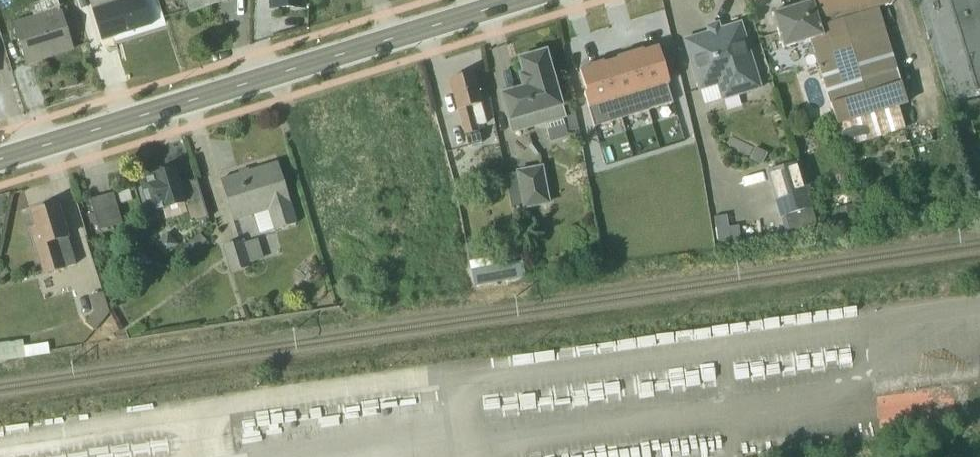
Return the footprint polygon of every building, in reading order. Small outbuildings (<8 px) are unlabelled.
[(25,62),(61,50),(63,54),(72,51),(56,0),(46,0),(28,6),(32,17),(12,23),(25,62)] [(101,41),(152,24),(144,0),(91,0),(88,1),(101,41)] [(191,13),(232,0),(187,0),(191,13)] [(302,0),(270,0),(270,8),(302,9),(302,0)] [(809,3),(820,38),(810,41),(843,149),(905,130),(897,108),(907,105),(878,8),(894,3),(893,0),(809,0),(809,3)] [(976,91),(979,89),(979,0),(948,0),(976,91)] [(782,49),(810,41),(820,38),(809,3),(771,14),(782,49)] [(761,90),(739,24),(683,42),(703,106),(721,101),(721,102),(761,90)] [(589,68),(577,72),(594,127),(672,103),(667,85),(668,85),(656,48),(642,52),(642,49),(615,58),(615,60),(604,64),(603,61),(588,66),(589,68)] [(523,90),(501,96),(512,134),(544,125),(550,143),(568,138),(567,133),(577,130),(573,111),(564,114),(545,53),(518,61),(523,76),(519,77),(523,90)] [(472,74),(449,81),(468,148),(481,145),(477,128),(486,125),(472,74)] [(766,154),(754,148),(748,160),(760,166),(766,154)] [(296,224),(277,164),(221,182),(234,222),(268,211),(274,231),(296,224)] [(796,164),(765,172),(779,219),(784,217),(791,240),(817,231),(796,164)] [(516,174),(504,176),(511,211),(522,209),(522,211),(550,205),(542,166),(515,171),(516,174)] [(196,180),(180,185),(176,170),(138,181),(147,215),(159,211),(162,220),(187,213),(191,227),(207,223),(196,180)] [(102,227),(126,220),(116,191),(93,198),(102,227)] [(853,205),(835,210),(840,226),(858,220),(853,205)] [(76,264),(57,206),(30,214),(34,229),(28,232),(42,275),(64,267),(64,268),(76,264)] [(726,216),(713,218),(717,244),(740,240),(738,226),(728,228),(726,216)] [(225,244),(232,270),(252,264),(245,239),(225,244)] [(524,279),(521,263),(470,272),(473,288),(524,279)] [(30,354),(27,337),(0,341),(0,359),(30,354)] [(881,390),(883,428),(972,422),(969,384),(881,390)]
